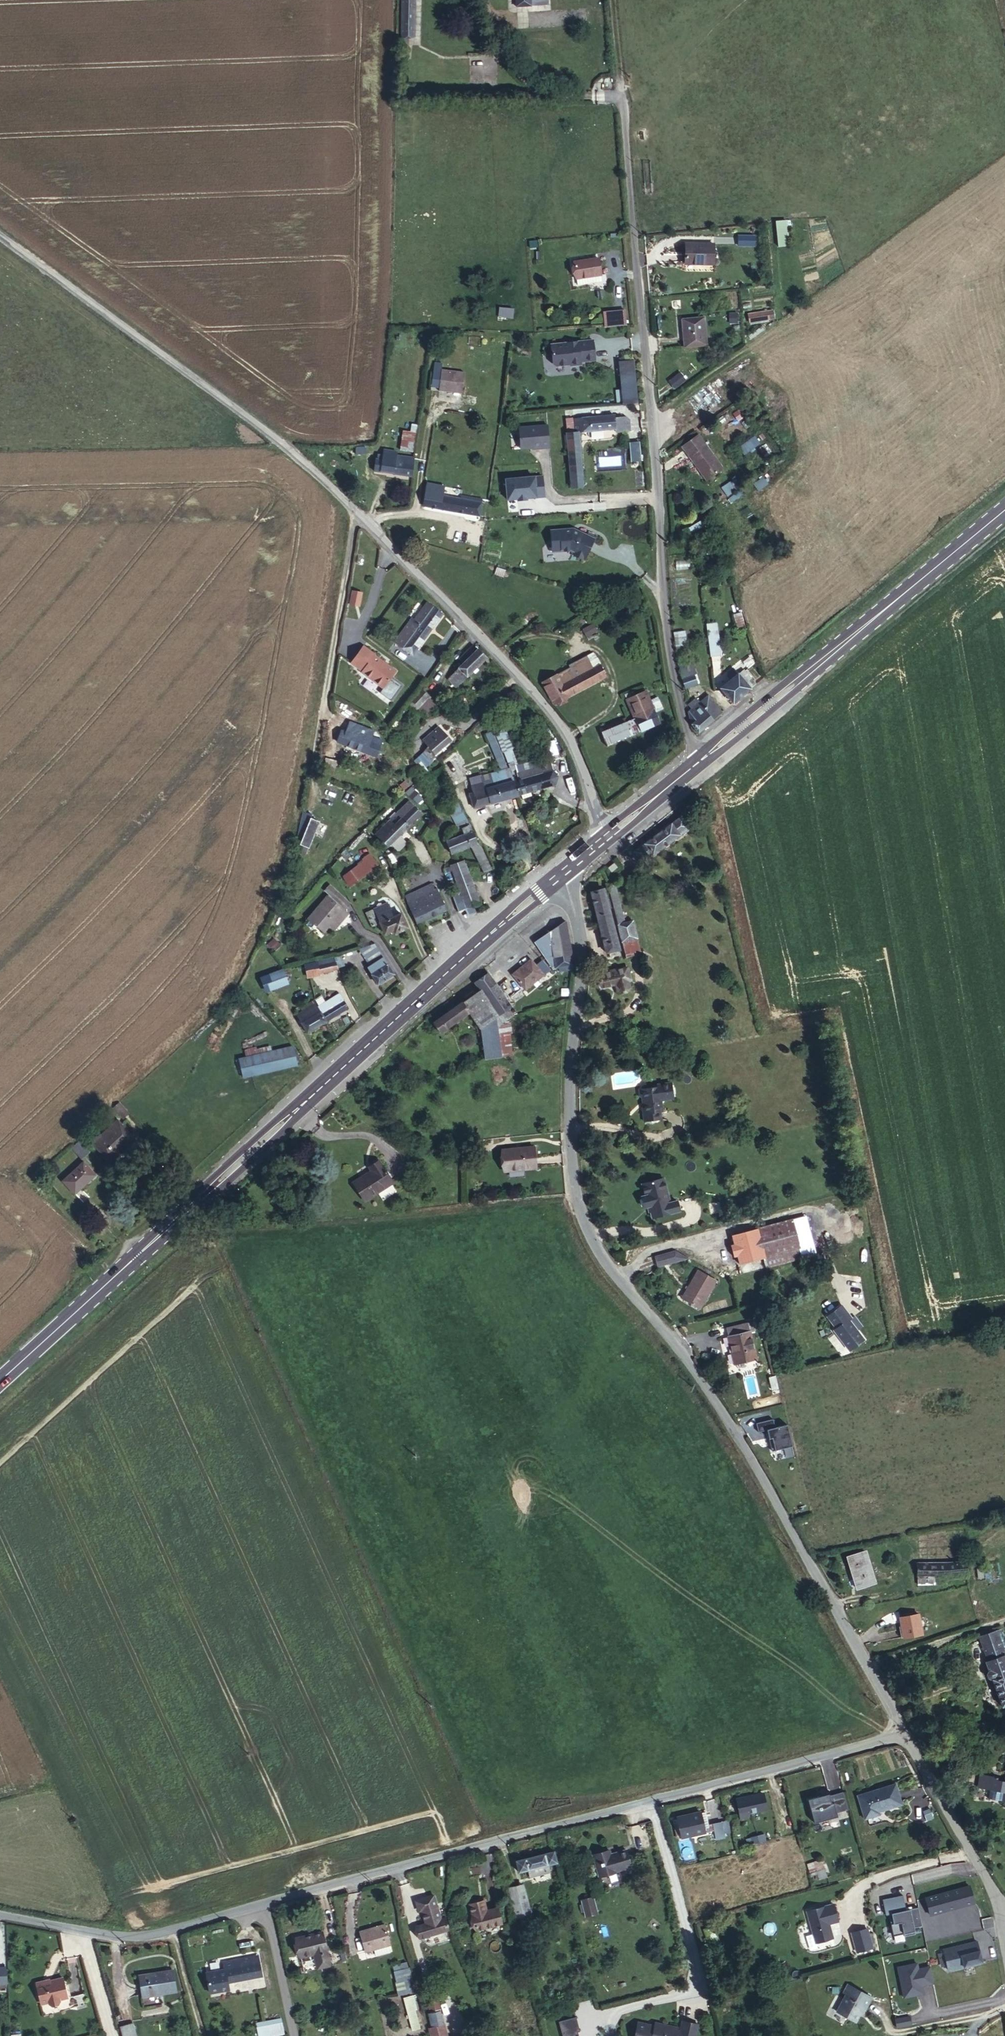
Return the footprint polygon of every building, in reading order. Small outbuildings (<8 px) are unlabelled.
[(786,220),(776,221),(778,246),(789,245),(786,220)] [(713,262),(713,244),(685,244),(685,264),(696,264),(696,262),(713,262)] [(577,284),(593,282),(592,276),(601,274),(598,258),(573,262),(577,284)] [(498,317),(513,318),(513,309),(499,308),(498,317)] [(603,312),(605,326),(626,325),(624,310),(603,312)] [(768,319),(767,312),(748,314),(749,322),(768,319)] [(684,347),(706,345),(704,317),(681,319),(684,347)] [(568,343),(551,345),(553,359),(555,361),(570,359),(570,361),(581,360),(580,357),(595,355),(593,341),(580,342),(579,344),(568,345),(568,343)] [(623,404),(637,402),(633,361),(619,362),(623,404)] [(431,387),(439,388),(441,369),(433,368),(431,387)] [(441,369),(439,388),(439,391),(461,393),(464,372),(441,369)] [(679,372),(668,381),(674,389),(686,380),(679,372)] [(615,419),(614,415),(573,419),(574,432),(566,433),(571,488),(582,487),(579,449),(581,449),(579,432),(624,428),(623,418),(615,419)] [(400,450),(412,451),(416,425),(412,424),(410,432),(403,431),(400,450)] [(548,426),(519,426),(519,450),(548,449),(548,426)] [(706,481),(723,468),(699,435),(681,448),(706,481)] [(744,456),(760,444),(754,436),(738,448),(744,456)] [(412,476),(414,458),(396,456),(396,452),(384,450),(382,460),(376,459),(374,471),(412,476)] [(543,476),(505,477),(506,501),(544,500),(543,476)] [(726,496),(736,491),(731,482),(721,487),(726,496)] [(460,495),(460,499),(442,496),(444,487),(427,484),(423,505),(479,515),(481,499),(460,495)] [(549,530),(550,537),(552,539),(550,541),(551,552),(567,550),(571,552),(570,554),(583,559),(593,538),(577,530),(575,533),(572,531),(571,528),(549,530)] [(351,590),(348,605),(360,607),(363,592),(351,590)] [(412,654),(442,614),(427,603),(414,620),(412,619),(395,642),(412,654)] [(742,626),(739,613),(733,615),(737,628),(742,626)] [(677,650),(687,649),(685,631),(674,632),(677,650)] [(713,665),(720,664),(717,640),(709,641),(713,665)] [(456,686),(485,657),(478,650),(477,650),(473,645),(459,659),(464,663),(449,679),(456,686)] [(383,688),(395,671),(374,656),(375,655),(363,646),(351,663),(363,672),(362,673),(383,688)] [(587,655),(600,679),(606,676),(593,652),(587,655)] [(553,704),(600,679),(587,655),(569,665),(570,667),(542,682),(553,704)] [(678,665),(679,669),(693,665),(692,660),(678,665)] [(693,665),(679,669),(682,679),(685,687),(697,683),(694,675),(694,674),(693,665)] [(733,703),(755,684),(743,670),(721,688),(733,703)] [(643,687),(625,695),(634,718),(630,719),(629,716),(599,728),(606,745),(658,723),(643,687)] [(428,695),(422,690),(412,700),(418,706),(428,695)] [(698,732),(721,713),(708,695),(699,703),(695,698),(687,705),(691,709),(688,711),(691,723),(698,732)] [(410,709),(406,707),(401,714),(404,717),(410,709)] [(396,720),(391,727),(396,731),(402,724),(396,720)] [(371,737),(373,731),(349,722),(345,732),(340,731),(337,741),(376,757),(382,741),(371,737)] [(414,761),(421,770),(425,767),(436,757),(434,755),(450,740),(438,727),(423,740),(429,746),(414,761)] [(496,759),(502,757),(491,732),(485,734),(493,751),(496,759)] [(511,771),(516,769),(510,753),(505,755),(511,771)] [(507,768),(502,757),(496,759),(503,776),(506,775),(507,780),(512,778),(510,771),(507,768)] [(324,772),(333,774),(336,761),(325,758),(322,771),(324,772)] [(544,772),(552,770),(550,763),(542,766),(544,772)] [(513,778),(518,795),(555,784),(557,777),(552,770),(544,772),(542,766),(518,772),(519,774),(517,775),(517,777),(513,778)] [(411,782),(417,777),(414,773),(400,785),(403,790),(412,783),(411,782)] [(473,807),(518,795),(513,778),(512,778),(507,780),(506,775),(503,776),(483,782),(485,789),(473,792),(469,793),(473,807)] [(483,782),(481,776),(469,779),(471,785),(483,782)] [(485,789),(483,782),(471,785),(473,792),(485,789)] [(492,869),(479,842),(477,843),(473,831),(455,799),(448,803),(452,811),(450,812),(459,830),(462,829),(464,834),(446,842),(451,854),(471,845),(484,873),(492,869)] [(388,846),(421,813),(408,801),(375,834),(388,846)] [(308,848),(318,822),(311,818),(312,815),(303,813),(298,838),(302,839),(297,853),(305,856),(308,848)] [(682,816),(634,852),(642,862),(689,827),(682,816)] [(380,847),(378,847),(363,859),(364,860),(342,877),(349,886),(387,857),(380,847)] [(451,865),(461,892),(467,908),(473,906),(479,903),(464,861),(451,865)] [(611,869),(614,874),(620,870),(616,865),(611,869)] [(608,888),(613,906),(622,942),(637,938),(632,921),(625,923),(614,882),(606,884),(608,888)] [(446,910),(436,889),(434,890),(431,884),(405,897),(416,923),(446,910)] [(345,909),(350,903),(329,885),(324,890),(345,909)] [(608,888),(592,892),(607,953),(609,952),(610,956),(619,953),(618,949),(619,949),(608,908),(613,906),(608,888)] [(461,892),(452,895),(458,911),(464,909),(468,916),(476,912),(473,906),(467,908),(461,892)] [(339,915),(343,919),(348,913),(327,895),(308,919),(325,934),(331,926),(330,926),(339,915)] [(401,913),(393,917),(387,903),(365,913),(372,926),(380,923),(385,933),(393,930),(395,933),(407,928),(401,913)] [(335,929),(343,919),(339,915),(330,926),(331,926),(335,929)] [(572,956),(565,921),(536,941),(536,944),(550,965),(552,965),(553,969),(572,966),(572,956)] [(626,957),(641,953),(637,938),(622,942),(626,957)] [(375,943),(358,949),(370,966),(367,968),(378,984),(394,973),(388,964),(387,965),(375,943)] [(338,956),(334,958),(337,968),(342,966),(338,956)] [(334,958),(334,957),(329,959),(333,970),(338,969),(337,968),(334,958)] [(329,959),(305,965),(308,976),(333,970),(329,959)] [(523,968),(532,961),(530,959),(522,966),(523,968)] [(536,965),(532,961),(523,968),(522,966),(512,974),(525,990),(549,970),(542,960),(536,965)] [(627,980),(624,968),(617,970),(616,968),(608,971),(609,972),(598,974),(601,986),(615,983),(617,991),(629,988),(627,980)] [(269,976),(273,987),(287,982),(283,971),(269,976)] [(511,1005),(487,973),(474,982),(480,990),(498,1015),(511,1005)] [(266,990),(273,987),(269,976),(261,979),(266,990)] [(411,1003),(424,989),(420,985),(407,999),(411,1003)] [(496,1016),(498,1015),(480,990),(433,1023),(440,1033),(468,1012),(481,1028),(485,1059),(501,1056),(496,1016)] [(339,993),(318,1007),(326,1021),(348,1008),(339,993)] [(318,1007),(316,1003),(297,1015),(307,1032),(326,1021),(318,1007)] [(297,1064),(293,1046),(239,1059),(243,1075),(259,1071),(259,1074),(297,1064)] [(659,1082),(658,1084),(659,1095),(672,1093),(670,1082),(668,1080),(659,1082)] [(660,1109),(661,1109),(660,1098),(659,1095),(658,1084),(649,1085),(646,1083),(640,1084),(639,1089),(640,1096),(642,1098),(644,1113),(643,1113),(644,1121),(661,1119),(660,1109)] [(123,1118),(128,1113),(119,1103),(113,1108),(123,1118)] [(110,1161),(135,1139),(118,1121),(100,1136),(102,1138),(94,1144),(110,1161)] [(82,1158),(89,1152),(80,1141),(72,1148),(82,1158)] [(536,1168),(534,1147),(502,1150),(504,1171),(536,1168)] [(364,1200),(392,1182),(379,1161),(369,1167),(372,1171),(353,1183),(364,1200)] [(74,1194),(95,1175),(83,1162),(63,1181),(74,1194)] [(678,1200),(671,1202),(664,1177),(639,1184),(645,1210),(648,1209),(651,1222),(682,1213),(678,1200)] [(791,1219),(758,1228),(767,1268),(800,1259),(798,1250),(799,1250),(799,1247),(792,1223),(791,1219)] [(806,1219),(792,1223),(799,1247),(812,1244),(806,1219)] [(758,1228),(732,1235),(734,1244),(731,1245),(734,1256),(737,1256),(740,1265),(743,1274),(767,1268),(758,1228)] [(653,1256),(656,1268),(686,1260),(683,1249),(653,1256)] [(689,1292),(684,1300),(699,1308),(716,1280),(698,1270),(686,1290),(689,1292)] [(849,1354),(866,1341),(840,1305),(824,1316),(834,1330),(833,1331),(849,1354)] [(728,1337),(750,1331),(753,1330),(751,1322),(726,1328),(728,1337)] [(756,1359),(750,1331),(728,1337),(734,1364),(756,1359)] [(766,1434),(770,1452),(792,1448),(787,1424),(775,1427),(773,1420),(755,1424),(758,1436),(766,1434)] [(856,1588),(875,1583),(865,1551),(847,1556),(856,1588)] [(967,1576),(966,1561),(944,1563),(917,1563),(917,1584),(933,1584),(933,1576),(966,1576),(967,1576)] [(965,1587),(968,1586),(966,1576),(933,1576),(933,1584),(937,1583),(937,1590),(965,1587)] [(921,1634),(918,1615),(900,1617),(903,1637),(921,1634)] [(988,1661),(1004,1654),(1000,1640),(983,1647),(988,1661)] [(1004,1706),(1004,1655),(1004,1654),(988,1661),(986,1662),(989,1671),(988,1671),(987,1674),(988,1677),(991,1678),(992,1678),(1002,1707),(1004,1706)] [(945,1765),(937,1767),(941,1774),(948,1770),(945,1765)] [(1003,1792),(996,1791),(998,1779),(998,1777),(980,1774),(977,1788),(990,1790),(988,1799),(1001,1801),(1003,1792)] [(996,1791),(1003,1792),(1004,1780),(998,1779),(996,1791)] [(901,1804),(895,1784),(857,1795),(864,1819),(879,1814),(878,1811),(901,1804)] [(766,1809),(762,1793),(737,1799),(741,1818),(749,1816),(748,1813),(766,1809)] [(830,1796),(807,1803),(814,1825),(836,1818),(830,1796)] [(714,1830),(712,1824),(707,1825),(704,1812),(699,1814),(699,1812),(676,1818),(677,1819),(681,1837),(681,1838),(714,1830)] [(677,1838),(681,1837),(677,1819),(672,1820),(677,1838)] [(727,1820),(712,1824),(714,1830),(715,1835),(723,1833),(730,1832),(727,1820)] [(763,1838),(751,1841),(753,1847),(765,1844),(763,1838)] [(558,1862),(555,1851),(516,1860),(519,1872),(529,1870),(548,1865),(558,1862)] [(601,1853),(593,1855),(599,1877),(615,1873),(615,1872),(631,1868),(627,1851),(619,1853),(619,1854),(611,1856),(610,1853),(602,1855),(601,1853)] [(808,1868),(811,1876),(817,1874),(819,1879),(827,1877),(822,1864),(808,1868)] [(550,1871),(548,1865),(529,1870),(530,1876),(550,1871)] [(517,1917),(530,1915),(522,1885),(509,1887),(517,1917)] [(953,1890),(925,1899),(930,1916),(958,1907),(953,1890)] [(422,1910),(426,1923),(440,1919),(433,1895),(416,1900),(419,1911),(422,1910)] [(921,1927),(918,1907),(905,1909),(903,1896),(884,1899),(892,1942),(915,1938),(914,1928),(921,1927)] [(592,1898),(581,1900),(584,1913),(595,1910),(592,1898)] [(502,1923),(498,1907),(487,1911),(484,1900),(469,1904),(476,1930),(502,1923)] [(832,1903),(806,1909),(814,1941),(832,1937),(828,1922),(837,1920),(832,1903)] [(532,1924),(530,1915),(517,1917),(520,1927),(532,1924)] [(420,1938),(449,1929),(445,1917),(440,1919),(426,1923),(416,1926),(420,1938)] [(390,1945),(385,1924),(359,1932),(365,1952),(390,1945)] [(866,1928),(852,1931),(856,1950),(871,1947),(866,1928)] [(315,1953),(318,1968),(331,1965),(323,1931),(296,1937),(301,1957),(315,1953)] [(943,1953),(946,1965),(948,1970),(981,1962),(976,1941),(943,1950),(943,1953)] [(304,1971),(318,1968),(315,1953),(301,1957),(304,1971)] [(946,1965),(943,1953),(938,1954),(940,1963),(943,1962),(943,1963),(943,1965),(946,1965)] [(933,1968),(929,1954),(920,1956),(924,1970),(933,1968)] [(240,1965),(258,1962),(257,1955),(239,1958),(240,1965)] [(258,1962),(240,1965),(239,1958),(222,1961),(224,1968),(225,1968),(227,1981),(261,1975),(258,1962)] [(398,1996),(415,1993),(410,1960),(393,1963),(398,1996)] [(225,1968),(224,1968),(205,1972),(209,1993),(229,1989),(227,1981),(225,1968)] [(176,1991),(173,1970),(139,1975),(142,1997),(176,1991)] [(46,1982),(46,1981),(36,1983),(41,2004),(48,2002),(49,2003),(52,2005),(58,2004),(60,2001),(59,2000),(67,1998),(63,1978),(49,1981),(46,1982)] [(870,1996),(847,1984),(843,1992),(845,1993),(836,2011),(854,2021),(861,2008),(864,2009),(870,1996)] [(414,1995),(404,1997),(412,2031),(422,2028),(414,1995)] [(429,2027),(431,2035),(447,2035),(436,1996),(426,1999),(432,2027),(429,2027)] [(896,2028),(911,2025),(909,2016),(894,2019),(896,2028)] [(577,2017),(560,2020),(564,2035),(582,2035),(577,2017)] [(682,2017),(679,2030),(676,2030),(677,2024),(654,2019),(654,2022),(637,2019),(633,2035),(694,2035),(697,2021),(682,2017)] [(281,2018),(256,2023),(258,2035),(268,2035),(284,2033),(281,2018)] [(133,2023),(120,2026),(123,2035),(136,2035),(133,2023)]
